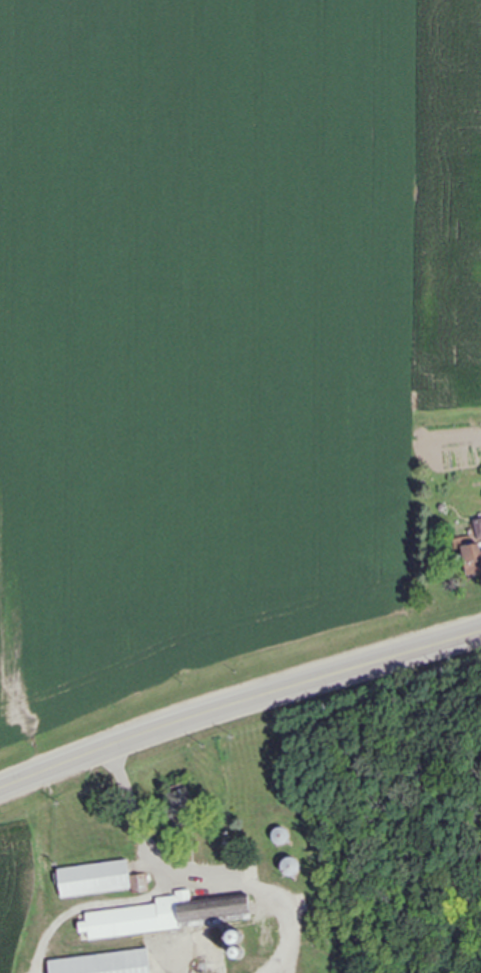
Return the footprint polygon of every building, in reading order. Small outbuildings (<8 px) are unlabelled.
[(471,540),(480,540),(480,520),(471,520),(471,540)] [(284,845),(289,832),(278,828),(273,840),(284,845)] [(288,877),(299,871),(291,858),(281,864),(288,877)] [(133,890),(130,862),(61,869),(63,898),(133,890)] [(92,940),(184,930),(184,925),(253,917),(250,898),(193,904),(191,891),(177,892),(177,897),(158,899),(158,906),(89,914),(90,924),(82,925),(83,934),(91,933),(92,940)] [(52,972),(153,972),(150,951),(51,961),(52,972)]
